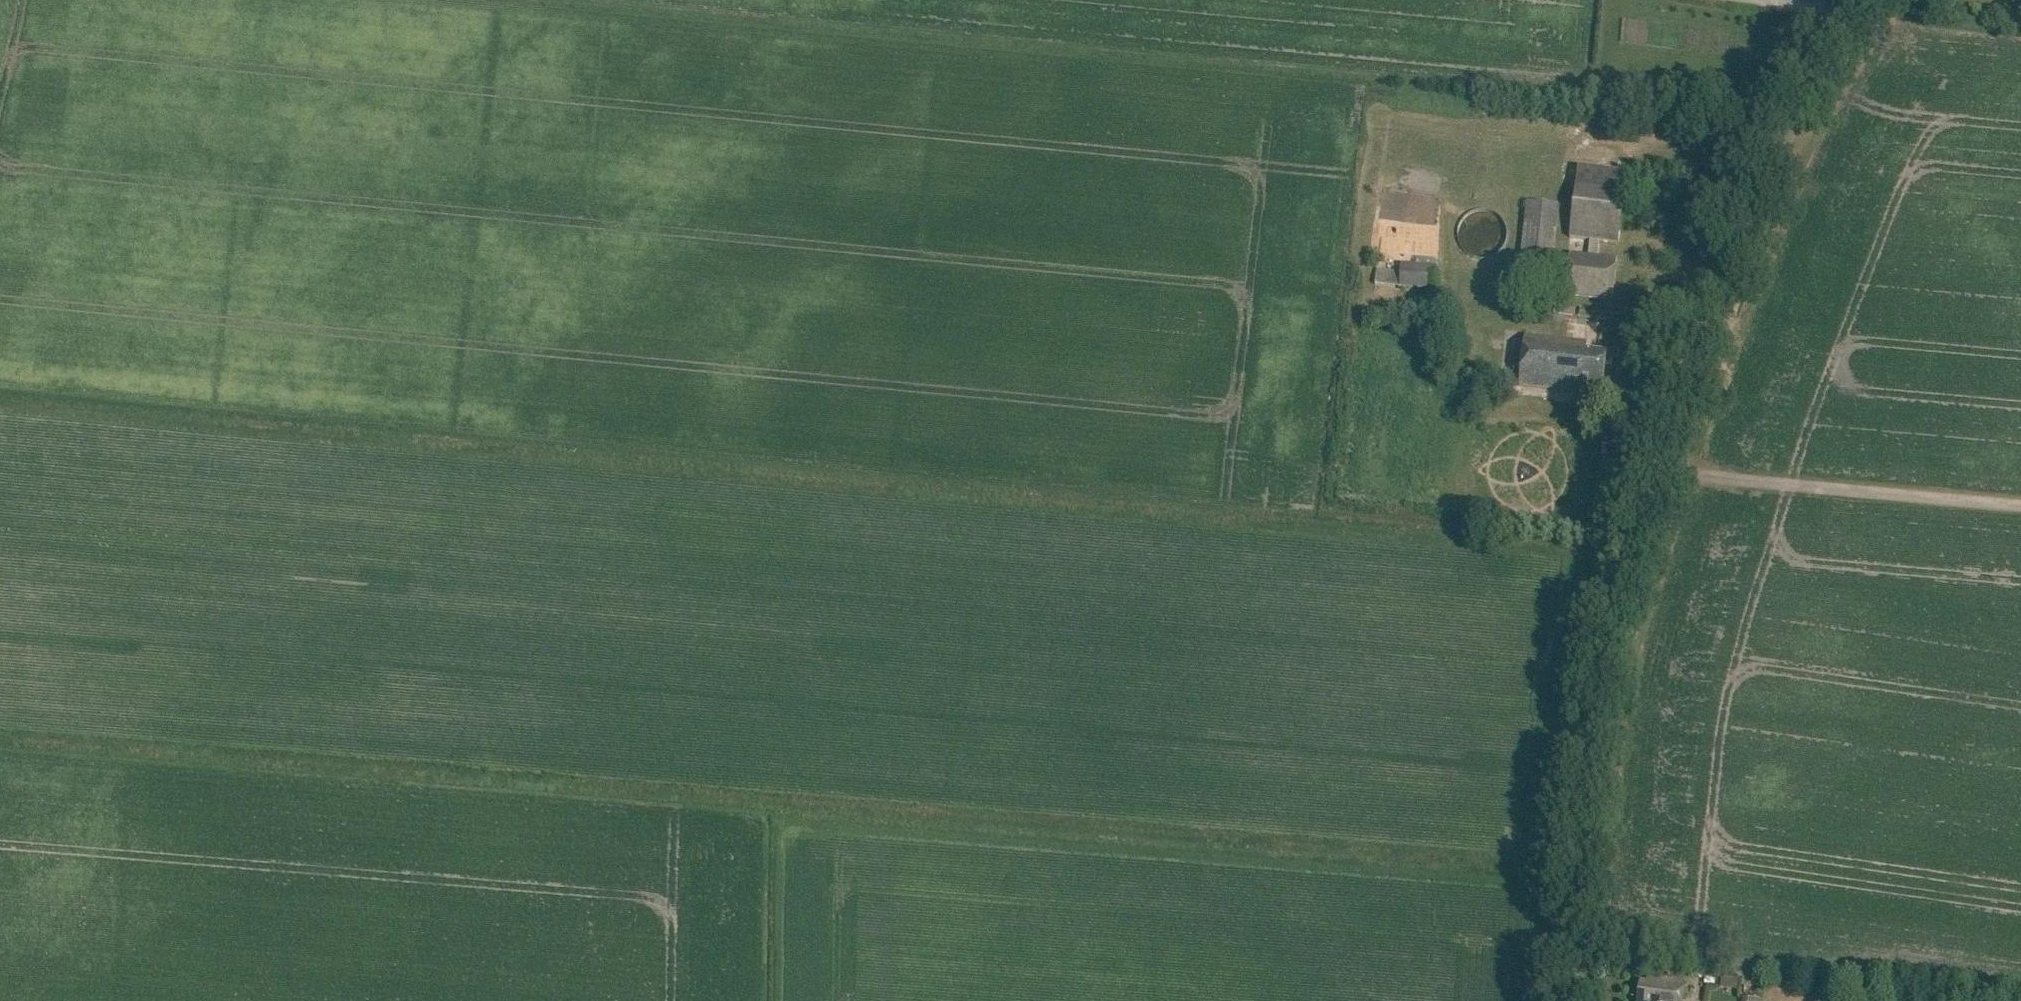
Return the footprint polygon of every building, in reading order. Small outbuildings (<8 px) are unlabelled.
[(1588,241),(1586,257),(1570,255),(1565,295),(1612,301),(1617,261),(1596,258),(1598,242),(1617,244),(1624,195),(1574,189),(1568,238),(1588,241)] [(1526,199),(1518,268),(1551,271),(1559,203),(1526,199)] [(1358,283),(1435,289),(1436,262),(1360,257),(1358,283)] [(1519,387),(1580,393),(1581,384),(1602,387),(1606,353),(1585,351),(1586,343),(1524,337),(1519,387)] [(1637,1000),(1682,1000),(1685,981),(1648,976),(1647,985),(1640,984),(1637,1000)] [(1702,999),(1706,981),(1695,978),(1691,997),(1702,999)]
